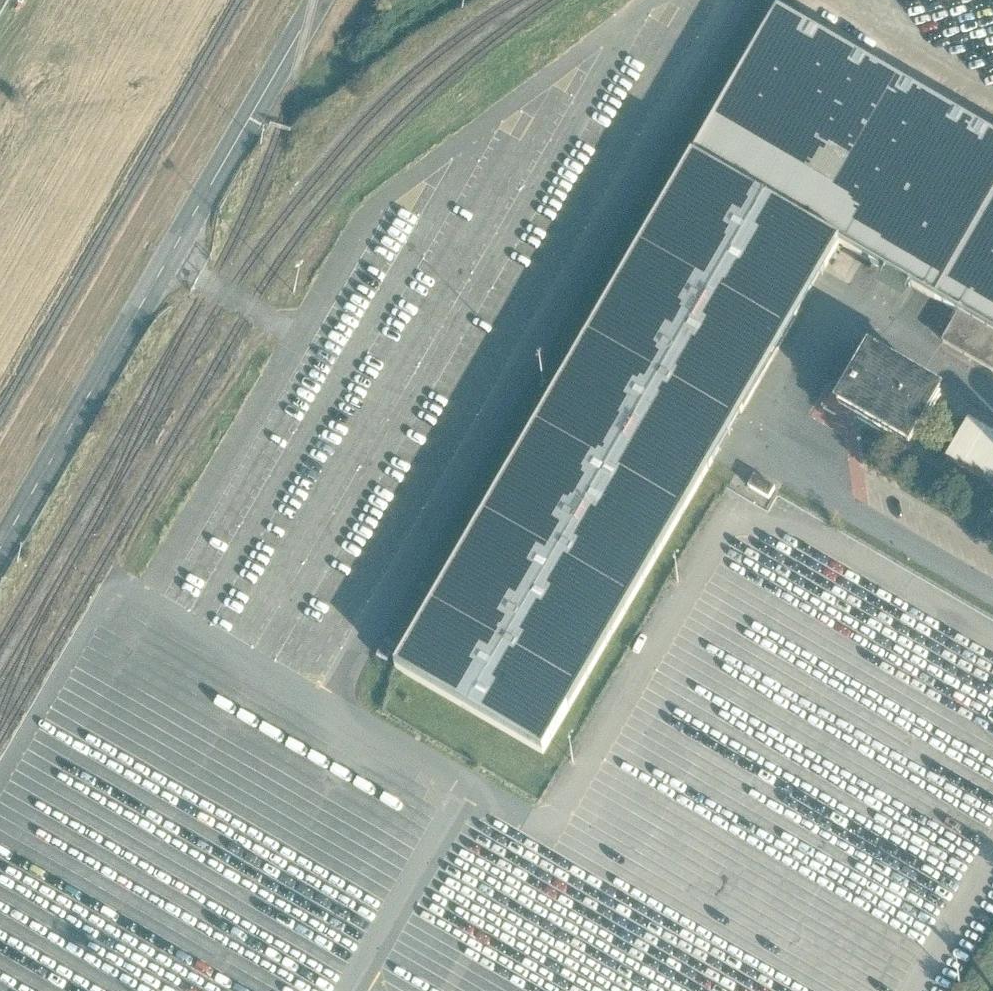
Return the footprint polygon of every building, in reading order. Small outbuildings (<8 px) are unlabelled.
[(992,323),(992,144),(766,13),(387,668),(533,752),(834,231),(992,323)] [(864,348),(830,407),(901,449),(935,390),(864,348)] [(934,460),(992,495),(992,429),(963,412),(934,460)] [(992,814),(992,756),(985,751),(947,749),(945,768),(936,767),(932,759),(919,759),(902,766),(902,778),(847,804),(808,878),(805,924),(797,920),(794,953),(792,948),(791,948),(779,971),(782,977),(774,990),(899,990),(992,814)]
